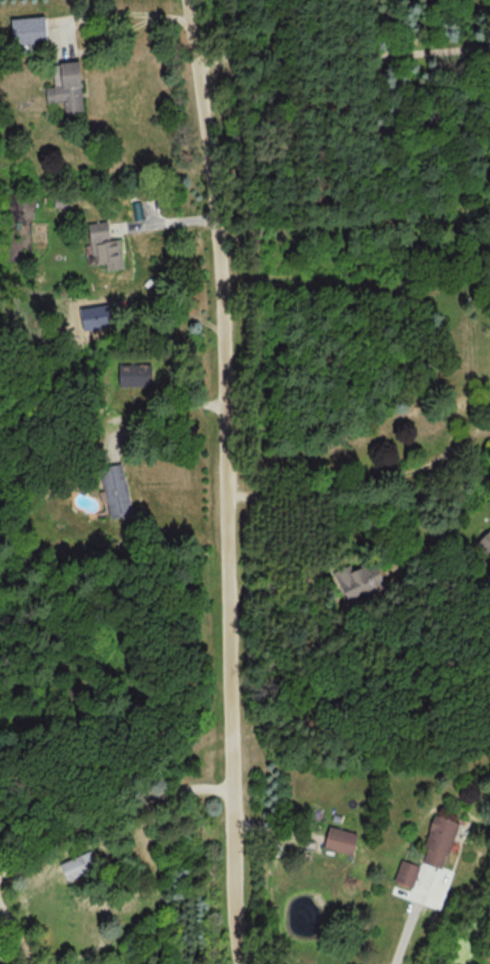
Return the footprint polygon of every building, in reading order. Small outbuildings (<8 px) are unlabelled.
[(12,55),(34,54),(34,46),(46,46),(45,18),(11,19),(12,55)] [(79,63),(55,64),(56,87),(45,88),(46,105),(62,104),(63,116),(82,115),(79,63)] [(120,239),(109,240),(107,222),(89,224),(93,264),(105,263),(106,269),(123,267),(120,239)] [(120,364),(120,385),(150,385),(150,364),(120,364)] [(132,513),(122,462),(99,466),(110,518),(132,513)] [(475,543),(489,558),(489,529),(475,543)] [(349,599),(385,582),(372,556),(337,573),(349,599)] [(443,869),(457,822),(434,815),(419,862),(443,869)] [(351,856),(357,834),(329,826),(323,848),(351,856)] [(67,881),(89,871),(81,854),(59,865),(67,881)] [(419,866),(401,860),(394,882),(412,888),(419,866)]
